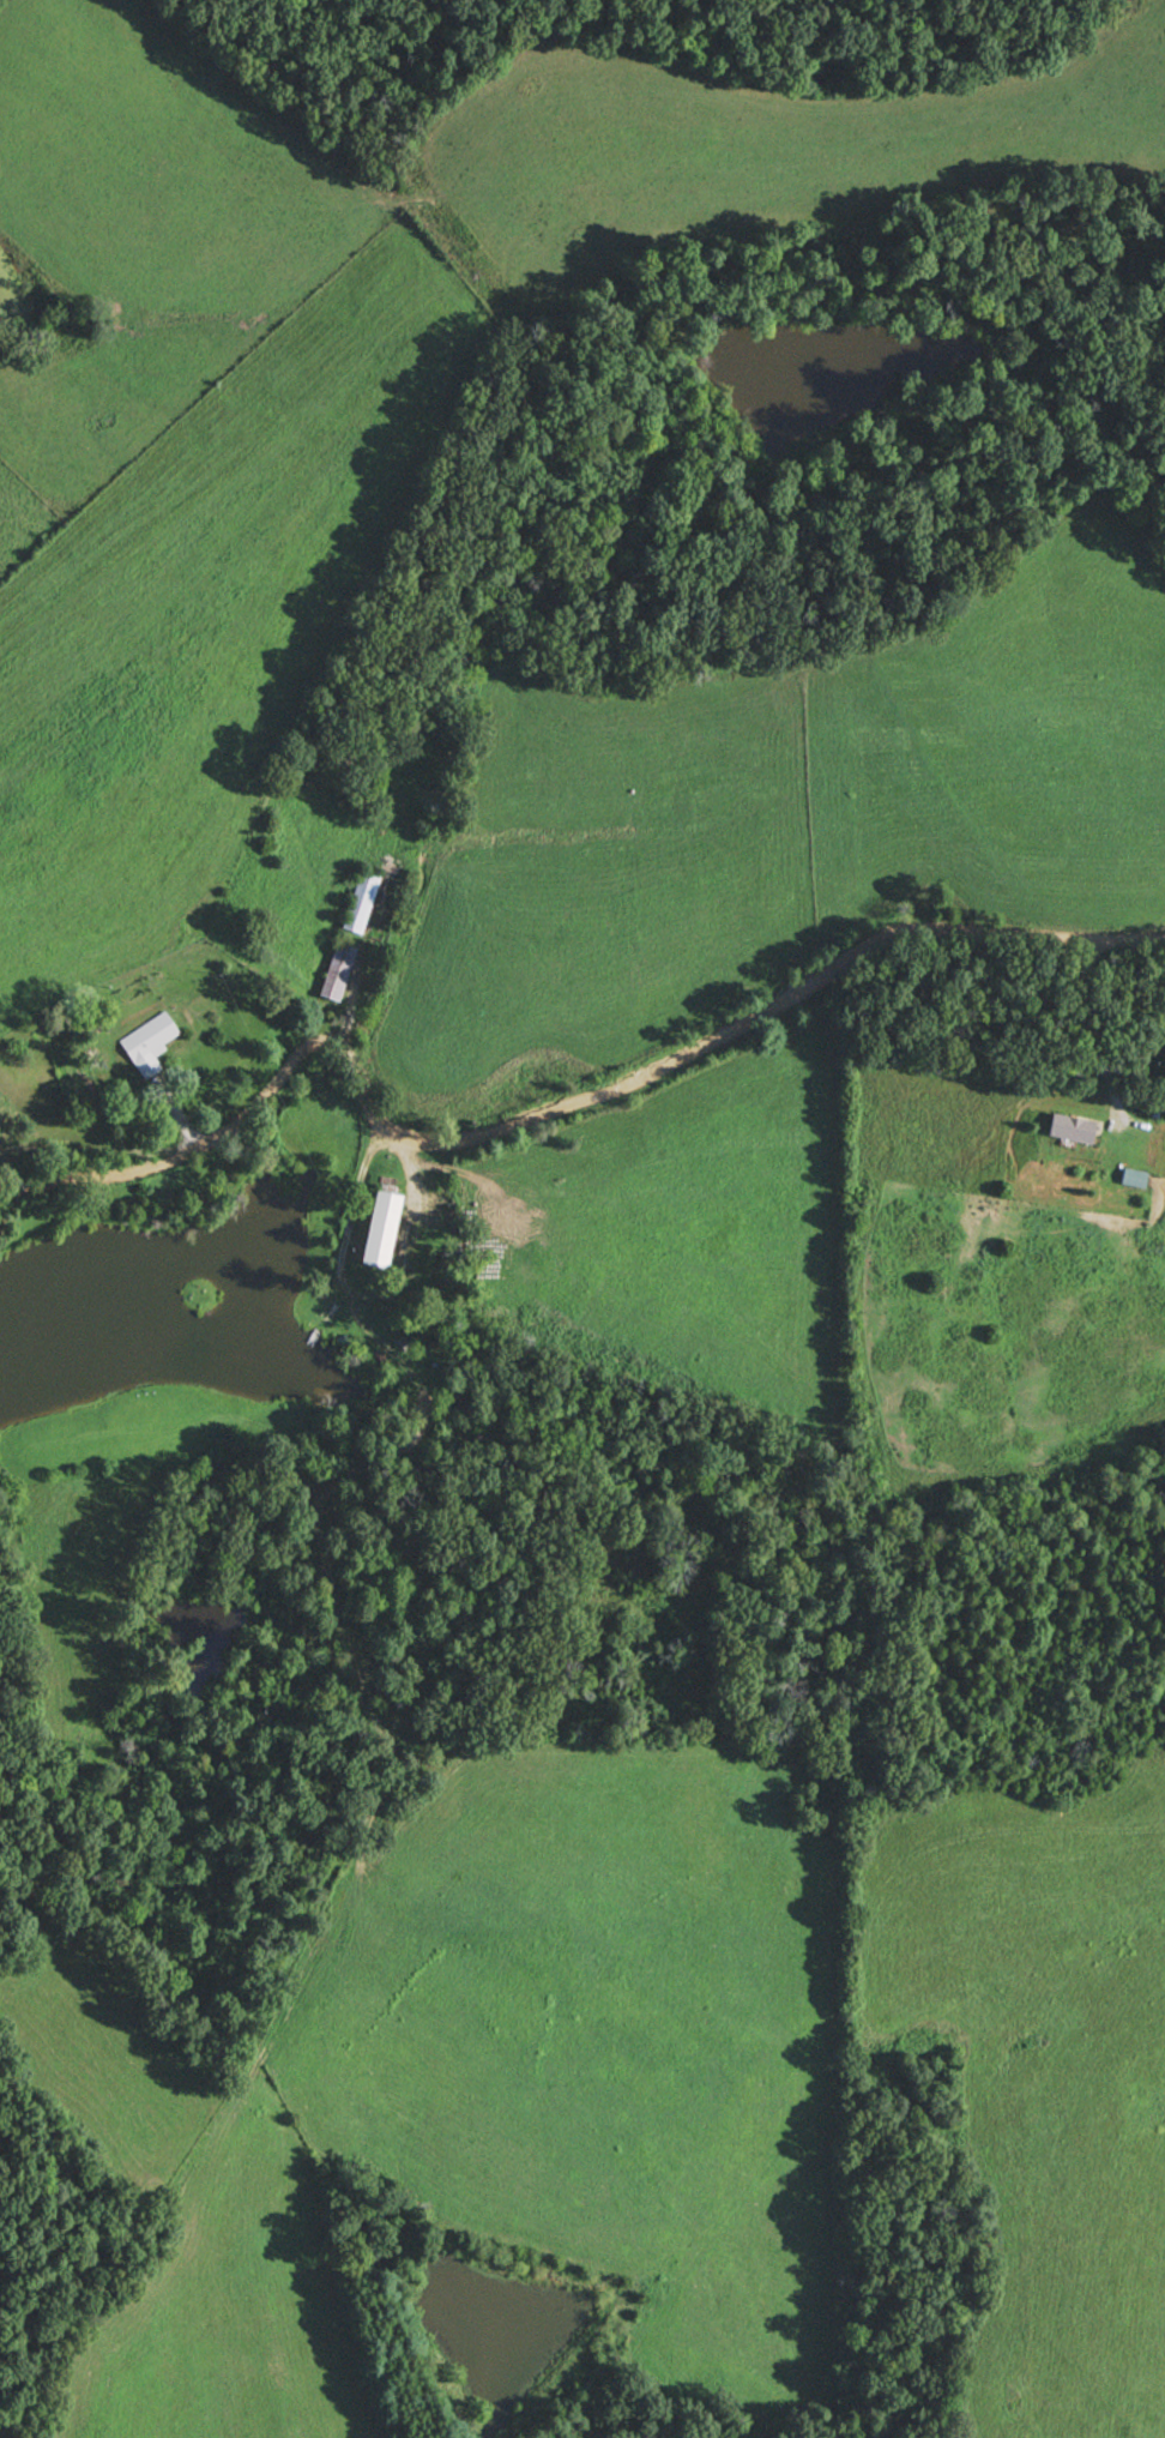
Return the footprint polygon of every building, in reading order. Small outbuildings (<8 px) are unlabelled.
[(383,873),(362,867),(345,928),(367,934),(383,873)] [(344,1002),(359,947),(338,942),(323,996),(344,1002)] [(156,1051),(184,1036),(170,1010),(121,1036),(145,1081),(166,1070),(156,1051)] [(1043,1135),(1090,1145),(1095,1123),(1047,1113),(1043,1135)] [(366,1264),(393,1268),(405,1193),(379,1189),(366,1264)]
